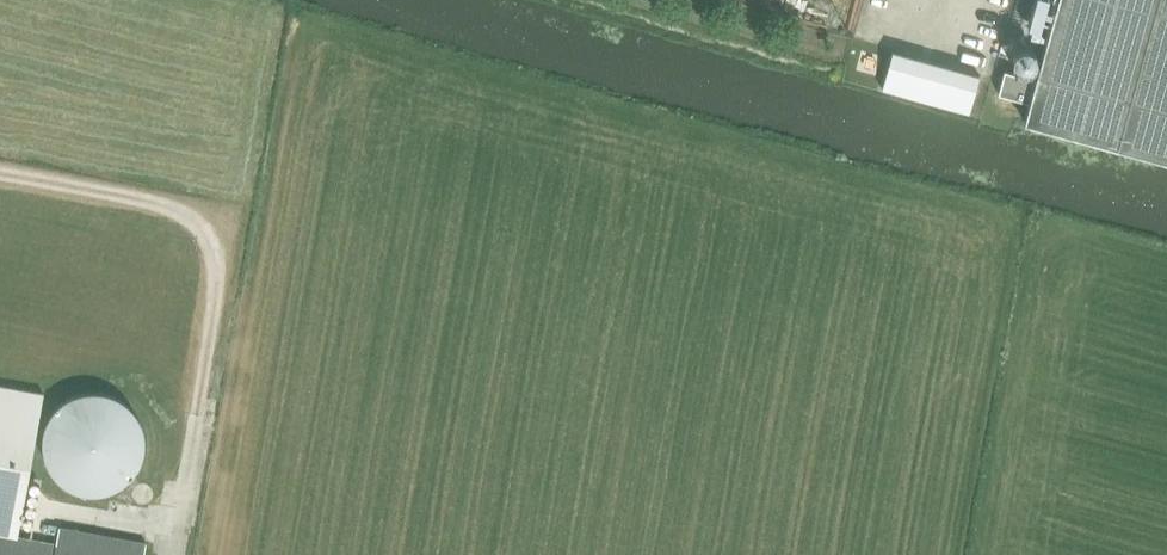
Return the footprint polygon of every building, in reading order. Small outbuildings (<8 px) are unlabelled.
[(976,25),(1008,29),(1011,0),(978,0),(976,25)] [(998,93),(1030,102),(1026,117),(1166,156),(1166,0),(1058,0),(1036,81),(1004,72),(998,93)] [(980,75),(892,50),(882,87),(969,112),(980,75)] [(18,535),(44,393),(0,385),(0,532),(18,535)] [(43,438),(43,443),(43,447),(43,451),(44,455),(46,460),(47,464),(49,468),(51,471),(54,475),(57,478),(60,481),(64,484),(67,486),(71,489),(75,490),(79,492),(83,493),(88,494),(92,494),(96,494),(101,494),(105,493),(109,492),(113,490),(117,489),(121,486),(125,484),(128,481),(131,478),(134,475),(137,471),(139,468),(141,464),(143,460),(144,455),(145,451),(146,447),(146,442),(146,438),(145,434),(144,430),(143,425),(141,421),(139,417),(137,414),(134,410),(131,407),(128,404),(125,401),(121,399),(117,396),(113,395),(109,393),(105,392),(101,391),(96,391),(92,391),(88,391),(83,392),(79,393),(75,395),(71,396),(67,399),(64,401),(60,404),(57,407),(54,410),(51,414),(49,417),(47,421),(46,425),(44,430),(43,434),(43,438)] [(147,542),(60,526),(57,543),(18,535),(0,532),(0,554),(144,554),(147,542)]
